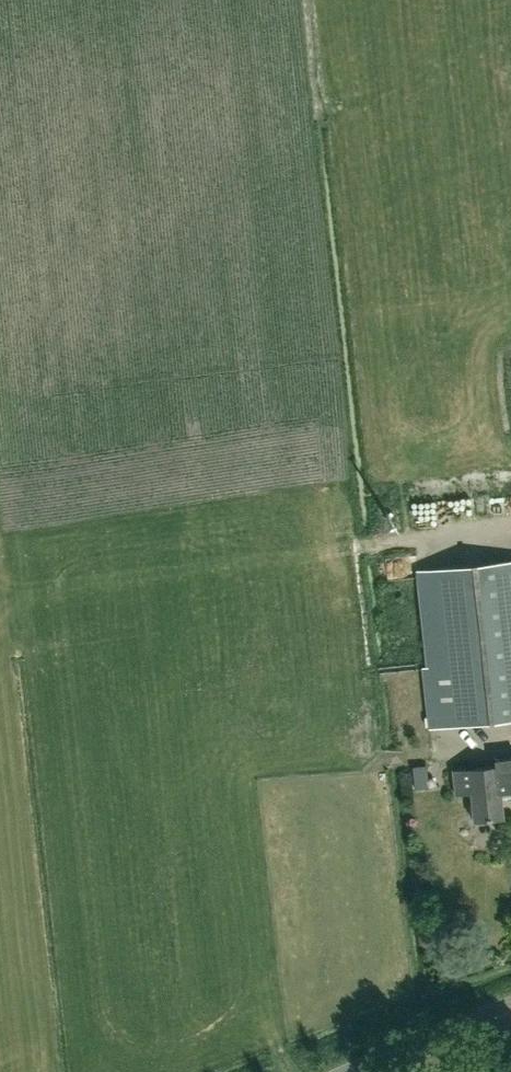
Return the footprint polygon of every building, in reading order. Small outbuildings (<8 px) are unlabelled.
[(418,571),(435,726),(510,718),(510,561),(418,571)] [(474,821),(476,820),(502,817),(502,818),(503,817),(503,816),(502,816),(500,792),(510,791),(510,758),(495,759),(496,765),(453,770),(456,794),(471,792),(474,821)] [(426,795),(440,794),(439,767),(424,768),(426,795)]
